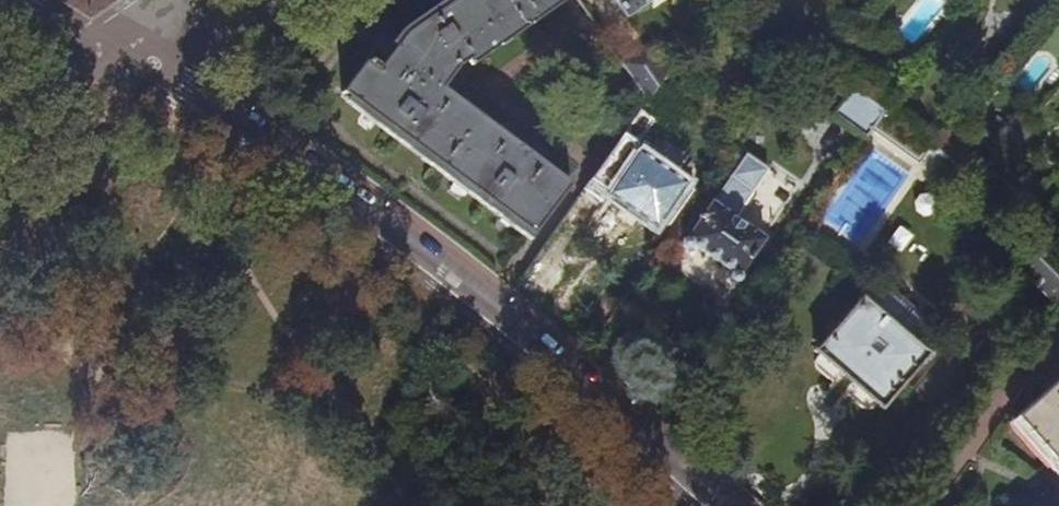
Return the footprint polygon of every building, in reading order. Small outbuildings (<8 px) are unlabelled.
[(455,98),(444,90),(458,70),(468,62),(472,66),(475,65),(566,2),(565,0),(458,0),(404,38),(380,69),(370,62),(367,65),(365,64),(342,96),(533,234),(571,182),(455,98)] [(630,17),(654,0),(619,0),(630,17)] [(651,45),(626,62),(638,80),(652,101),(655,97),(671,74),(651,45)] [(795,62),(806,70),(813,60),(802,52),(795,62)] [(444,90),(455,98),(477,67),(475,65),(472,66),(468,62),(458,70),(444,90)] [(652,101),(638,80),(621,92),(639,118),(652,101)] [(883,110),(855,89),(837,114),(838,115),(838,120),(858,136),(863,134),(868,137),(886,112),(883,110)] [(639,118),(589,189),(607,203),(613,195),(658,226),(663,220),(671,226),(692,196),(684,190),(688,184),(643,153),(642,150),(641,144),(643,143),(646,142),(657,126),(657,123),(656,121),(655,118),(664,104),(655,97),(652,101),(639,118)] [(931,145),(897,120),(889,131),(923,156),(930,147),(931,145)] [(961,147),(970,136),(952,121),(931,145),(978,181),(986,172),(988,170),(961,147)] [(767,239),(761,235),(737,217),(755,191),(757,192),(773,170),(752,154),(716,203),(715,203),(690,237),(686,239),(685,241),(685,244),(686,247),(688,248),(690,249),(692,248),(694,246),(696,244),(736,272),(734,276),(733,278),(734,280),(736,282),(737,283),(740,283),(742,281),(744,280),(744,277),(743,274),(743,272),(767,239)] [(1028,204),(986,172),(978,181),(1021,214),(1028,204)] [(889,241),(902,250),(913,234),(901,225),(889,241)] [(1058,304),(1058,249),(1042,231),(1013,259),(1058,304)] [(850,313),(819,349),(821,352),(817,356),(816,359),(815,363),(815,365),(817,368),(821,372),(856,404),(860,406),(863,408),(866,409),(868,409),(871,407),(878,402),(884,407),(904,385),(914,393),(948,351),(939,343),(941,340),(939,337),(938,334),(939,328),(910,303),(885,283),(881,285),(877,285),(874,285),(850,313)] [(1018,417),(1058,464),(1058,379),(1018,417)]
